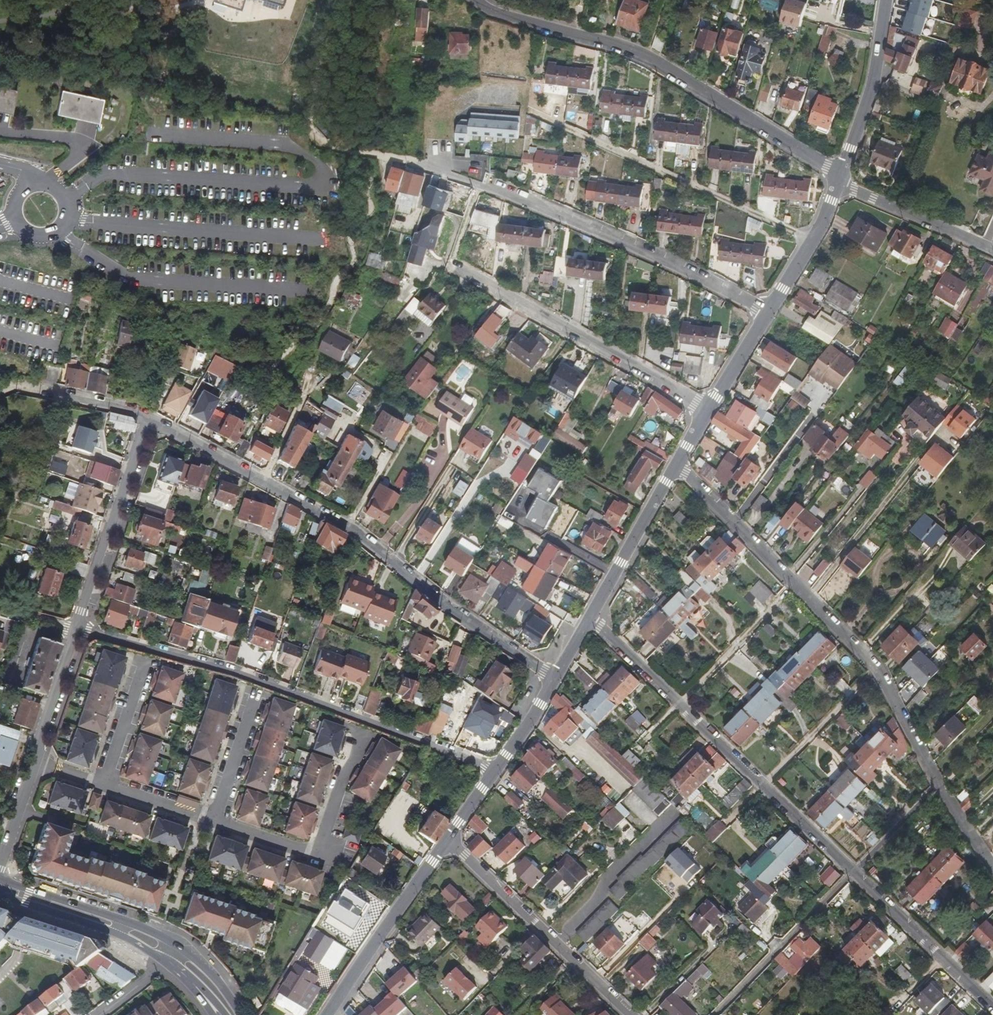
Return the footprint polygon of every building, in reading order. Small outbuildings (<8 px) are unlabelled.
[(211,2),(239,11),(243,0),(212,0),(211,2)] [(648,5),(634,0),(625,0),(617,25),(626,28),(627,25),(640,29),(648,5)] [(809,3),(799,0),(789,0),(783,19),(802,25),(803,21),(809,3)] [(911,11),(918,13),(931,17),(935,0),(915,0),(911,11)] [(686,1),(683,11),(690,13),(693,4),(686,1)] [(416,42),(428,43),(429,10),(418,9),(416,42)] [(731,22),(734,13),(728,11),(725,21),(731,22)] [(931,17),(918,13),(913,31),(931,36),(936,18),(931,17)] [(833,27),(834,22),(809,15),(807,20),(826,25),(833,27)] [(826,25),(826,27),(817,57),(823,59),(825,51),(828,52),(833,37),(834,37),(837,27),(833,27),(826,25)] [(737,57),(743,35),(740,34),(740,31),(736,30),(736,28),(729,26),(728,30),(726,29),(720,52),(737,57)] [(910,71),(921,40),(911,36),(899,32),(899,28),(891,26),(887,58),(898,62),(896,66),(910,71)] [(713,50),(718,34),(704,29),(699,46),(701,46),(713,50)] [(468,54),(469,36),(459,36),(459,34),(451,34),(450,54),(468,54)] [(773,43),(775,36),(768,34),(765,41),(773,43)] [(662,54),(667,38),(657,35),(652,49),(662,54)] [(748,43),(747,46),(757,49),(757,47),(757,41),(751,39),(748,43)] [(751,81),(754,71),(761,73),(766,55),(763,54),(764,51),(757,49),(747,46),(738,78),(740,79),(739,84),(747,87),(748,83),(750,83),(751,82),(751,81)] [(837,68),(843,56),(836,52),(829,64),(837,68)] [(983,92),(991,68),(962,58),(954,81),(983,92)] [(569,88),(572,69),(556,68),(557,65),(549,64),(547,85),(569,88)] [(572,69),(569,88),(580,90),(579,92),(590,94),(593,70),(586,69),(585,71),(572,69)] [(928,95),(933,81),(918,74),(912,89),(928,95)] [(884,79),(883,89),(875,111),(879,113),(892,80),(884,79)] [(937,99),(943,84),(933,81),(928,95),(930,97),(937,99)] [(807,91),(808,87),(791,82),(784,108),(793,110),(793,108),(801,111),(803,103),(807,91)] [(768,102),(772,87),(764,85),(759,99),(768,102)] [(11,114),(16,90),(0,86),(0,111),(11,114)] [(56,111),(99,122),(104,100),(62,89),(56,111)] [(624,115),(626,97),(611,95),(611,92),(604,91),(601,111),(624,115)] [(803,113),(810,115),(812,106),(813,106),(817,94),(807,91),(803,103),(805,104),(803,113)] [(831,128),(838,105),(831,103),(832,98),(821,95),(812,122),(831,128)] [(640,99),(626,97),(624,115),(623,119),(630,120),(631,116),(646,118),(648,97),(641,96),(640,99)] [(879,113),(875,111),(873,118),(880,121),(882,115),(880,114),(879,113)] [(538,134),(540,127),(542,127),(541,131),(545,132),(546,127),(548,124),(541,120),(527,114),(525,134),(531,135),(535,136),(536,134),(538,134)] [(468,136),(517,137),(517,121),(513,121),(513,116),(497,116),(496,121),(488,121),(488,116),(472,115),(472,121),(468,121),(468,122),(460,122),(460,128),(455,128),(455,143),(468,144),(468,136)] [(678,142),(681,124),(666,122),(666,119),(658,118),(655,139),(678,142)] [(700,145),(703,125),(696,124),(695,126),(681,124),(678,142),(700,145)] [(881,140),(873,160),(896,169),(904,150),(896,146),(898,141),(884,135),(881,140)] [(557,159),(558,155),(543,153),(543,150),(536,150),(537,147),(529,146),(528,151),(523,150),(522,159),(534,161),(534,170),(555,174),(557,159)] [(733,171),(736,152),(720,150),(721,148),(713,147),(711,168),(733,171)] [(755,174),(758,153),(750,152),(749,154),(736,152),(733,171),(755,174)] [(992,153),(989,159),(980,155),(972,173),(987,180),(982,190),(992,196),(992,153)] [(577,177),(580,156),(573,155),(572,157),(558,155),(557,159),(555,174),(577,177)] [(401,193),(407,172),(394,168),(388,189),(401,193)] [(429,192),(433,180),(426,178),(425,178),(415,175),(415,173),(408,171),(407,172),(401,193),(399,201),(406,203),(408,193),(420,196),(422,190),(429,192)] [(787,199),(790,180),(775,178),(775,176),(768,175),(765,196),(787,199)] [(661,191),(662,178),(655,177),(653,190),(661,191)] [(618,203),(621,185),(606,182),(606,180),(598,179),(598,181),(587,180),(585,198),(618,203)] [(809,205),(812,181),(805,180),(805,182),(790,180),(787,199),(798,200),(798,204),(809,205)] [(640,206),(642,185),(635,184),(635,186),(621,185),(618,203),(640,206)] [(679,234),(682,215),(667,213),(667,210),(659,209),(657,230),(679,234)] [(701,237),(704,215),(697,214),(696,217),(682,215),(679,234),(701,237)] [(436,246),(444,218),(439,216),(434,220),(432,225),(428,224),(421,229),(419,235),(416,234),(408,262),(422,266),(427,248),(428,244),(436,246)] [(758,229),(761,222),(748,216),(746,231),(749,232),(752,226),(758,229)] [(878,253),(887,235),(859,220),(850,238),(878,253)] [(525,245),(527,228),(500,224),(498,241),(525,245)] [(549,248),(550,236),(545,236),(545,230),(527,228),(525,245),(549,248)] [(896,249),(904,234),(898,230),(889,245),(896,249)] [(920,247),(924,241),(906,231),(904,234),(896,249),(897,250),(913,259),(915,256),(920,259),(925,250),(920,247)] [(742,263),(745,244),(729,242),(730,239),(722,238),(719,260),(742,263)] [(764,266),(767,245),(759,244),(759,246),(745,244),(742,263),(764,266)] [(945,272),(954,257),(935,247),(926,262),(938,269),(935,273),(944,278),(947,273),(945,272)] [(913,259),(897,250),(894,255),(910,264),(913,259)] [(380,259),(381,253),(371,251),(369,257),(380,259)] [(377,268),(380,259),(369,257),(367,264),(377,268)] [(588,278),(590,261),(557,257),(555,272),(555,274),(588,278)] [(657,267),(638,258),(636,267),(656,274),(657,267)] [(606,281),(608,263),(590,261),(588,278),(606,281)] [(977,276),(984,280),(991,270),(983,265),(977,276)] [(829,274),(817,266),(809,280),(820,287),(829,274)] [(396,286),(402,277),(379,268),(377,271),(375,278),(378,279),(379,276),(382,277),(387,279),(394,282),(393,285),(396,286)] [(539,281),(554,283),(555,275),(543,274),(540,273),(539,281)] [(958,306),(970,286),(947,273),(944,278),(935,293),(938,295),(936,298),(943,302),(945,298),(958,306)] [(845,309),(857,292),(835,278),(824,295),(845,309)] [(970,321),(992,286),(985,281),(984,281),(962,317),(969,321),(970,321)] [(351,289),(344,287),(338,299),(345,302),(345,301),(349,293),(351,289)] [(820,309),(807,301),(811,295),(801,289),(794,302),(801,306),(806,309),(815,315),(820,309)] [(91,297),(79,293),(77,297),(89,301),(91,297)] [(349,293),(345,301),(349,303),(348,304),(354,306),(358,297),(349,293)] [(651,313),(654,295),(635,293),(633,310),(651,313)] [(433,321),(445,307),(429,294),(426,298),(421,304),(417,309),(433,321)] [(421,304),(426,298),(421,295),(417,301),(421,304)] [(669,315),(672,298),(654,295),(651,313),(669,315)] [(826,298),(823,302),(836,310),(838,312),(841,308),(826,298)] [(958,306),(945,298),(943,302),(956,310),(958,306)] [(345,302),(338,299),(335,304),(342,308),(345,302)] [(487,343),(511,311),(500,304),(476,335),(487,343)] [(122,308),(121,315),(124,316),(125,317),(133,319),(135,313),(122,308)] [(433,321),(417,309),(412,315),(429,327),(433,321)] [(831,344),(850,319),(848,318),(838,312),(836,310),(832,316),(822,310),(816,320),(811,317),(804,328),(830,345),(831,344)] [(616,323),(617,315),(603,314),(603,321),(616,323)] [(946,322),(955,328),(960,320),(951,314),(946,322)] [(955,328),(954,331),(960,335),(969,321),(962,317),(960,320),(955,328)] [(122,322),(117,344),(126,346),(131,324),(122,322)] [(954,331),(955,328),(946,322),(945,322),(937,335),(947,342),(954,331)] [(719,349),(722,328),(714,327),(714,329),(691,327),(692,324),(685,323),(682,344),(719,349)] [(870,325),(866,331),(874,336),(878,330),(870,325)] [(340,359),(350,343),(329,331),(318,349),(339,361),(340,359)] [(960,335),(954,331),(947,342),(954,345),(960,335)] [(531,369),(547,350),(535,340),(531,344),(528,342),(518,333),(506,348),(531,369)] [(487,343),(476,335),(467,347),(490,365),(499,353),(487,343)] [(350,343),(340,359),(348,363),(359,346),(350,342),(350,343)] [(790,371),(798,359),(774,343),(766,356),(790,371)] [(839,388),(858,363),(831,344),(830,345),(814,366),(810,372),(821,380),(823,377),(839,388)] [(185,369),(191,353),(180,349),(174,365),(185,369)] [(420,358),(433,367),(437,361),(424,352),(420,358)] [(700,374),(701,359),(686,357),(687,354),(681,353),(680,362),(685,362),(684,372),(700,374)] [(236,366),(214,354),(206,371),(228,382),(236,366)] [(429,379),(435,369),(433,367),(420,358),(404,382),(428,398),(438,385),(429,379)] [(576,397),(588,377),(564,362),(552,383),(576,397)] [(45,382),(48,366),(36,363),(33,380),(45,382)] [(681,372),(682,365),(673,364),(672,371),(681,372)] [(924,377),(929,369),(920,364),(915,373),(924,377)] [(56,385),(59,368),(48,366),(45,382),(56,385)] [(909,371),(904,367),(893,382),(898,386),(909,371)] [(346,378),(350,372),(345,368),(341,374),(346,378)] [(765,410),(783,380),(763,368),(759,374),(765,378),(752,402),(765,410)] [(85,391),(89,374),(62,369),(58,385),(85,391)] [(931,381),(938,373),(932,369),(929,369),(924,377),(931,381)] [(104,395),(107,378),(89,374),(85,391),(104,395)] [(617,400),(619,396),(625,385),(630,376),(627,374),(615,393),(615,394),(605,388),(603,392),(617,400)] [(947,388),(952,378),(940,374),(935,383),(947,388)] [(797,389),(802,383),(790,375),(786,382),(797,389)] [(758,377),(751,389),(755,391),(762,379),(758,377)] [(111,396),(114,379),(107,378),(104,395),(111,396)] [(174,382),(173,386),(170,390),(187,399),(189,395),(191,391),(174,382)] [(574,400),(576,397),(552,383),(550,386),(574,400)] [(630,416),(640,400),(630,395),(633,390),(625,385),(619,396),(617,400),(610,411),(614,413),(617,408),(630,416)] [(220,396),(204,387),(202,390),(218,399),(220,396)] [(647,406),(655,392),(649,387),(643,398),(641,403),(647,406)] [(273,398),(277,392),(272,389),(268,395),(273,398)] [(170,390),(162,405),(178,414),(187,399),(170,390)] [(213,409),(218,399),(202,390),(196,401),(194,404),(192,408),(189,414),(205,423),(213,409)] [(463,424),(473,407),(447,391),(435,410),(448,417),(449,415),(463,424)] [(796,391),(791,398),(806,409),(811,402),(796,391)] [(682,411),(655,393),(655,392),(647,406),(645,410),(653,415),(658,407),(677,419),(682,411)] [(944,421),(946,419),(918,397),(903,415),(905,416),(911,422),(905,429),(914,435),(919,429),(931,438),(944,421)] [(747,429),(758,413),(738,400),(737,402),(734,400),(732,405),(734,406),(727,417),(747,429)] [(787,407),(796,411),(799,405),(791,400),(787,407)] [(953,429),(962,436),(976,419),(957,404),(946,419),(944,421),(954,428),(953,429)] [(178,414),(162,405),(161,409),(175,417),(178,414)] [(318,411),(323,414),(316,426),(315,427),(326,433),(337,413),(322,405),(318,411)] [(545,412),(554,418),(559,411),(550,405),(545,412)] [(287,414),(271,406),(261,425),(276,433),(287,414)] [(202,428),(216,435),(226,417),(213,409),(205,423),(202,428)] [(771,425),(777,417),(765,410),(760,418),(771,425)] [(747,458),(761,439),(747,429),(727,417),(719,411),(713,422),(743,442),(735,455),(730,451),(720,466),(724,469),(710,487),(719,495),(733,476),(747,458)] [(393,440),(402,423),(384,412),(375,428),(393,440)] [(418,422),(422,416),(416,413),(414,416),(413,419),(418,422)] [(569,419),(562,431),(578,441),(582,434),(573,429),(578,420),(566,413),(564,416),(569,419)] [(132,433),(135,425),(131,419),(109,414),(108,422),(113,424),(112,429),(132,433)] [(449,415),(448,417),(462,426),(463,424),(449,415)] [(544,435),(515,416),(505,432),(510,435),(514,428),(537,444),(529,456),(526,454),(518,466),(529,473),(540,455),(550,439),(544,435)] [(578,441),(562,431),(569,419),(564,416),(553,435),(585,455),(589,447),(578,441)] [(905,429),(911,422),(905,416),(897,426),(904,432),(905,429)] [(232,444),(242,425),(226,417),(216,435),(232,444)] [(431,438),(438,425),(426,419),(419,431),(431,438)] [(297,459),(306,443),(311,434),(315,427),(316,426),(308,422),(306,427),(303,426),(300,430),(294,427),(278,460),(291,468),(297,459)] [(408,426),(402,423),(393,440),(398,443),(408,426)] [(819,453),(831,438),(815,426),(806,437),(815,444),(812,448),(819,453)] [(97,433),(78,427),(71,448),(90,455),(97,433)] [(492,441),(471,428),(459,448),(467,453),(468,451),(471,453),(481,459),(492,441)] [(831,457),(848,435),(838,428),(831,438),(819,453),(826,458),(829,455),(831,457)] [(892,447),(880,438),(884,433),(878,428),(874,433),(869,429),(856,446),(871,458),(876,452),(883,458),(892,447)] [(895,442),(887,435),(884,433),(880,438),(892,447),(895,442)] [(651,445),(631,434),(628,439),(638,444),(647,450),(663,459),(667,461),(671,455),(651,444),(651,445)] [(353,459),(361,445),(346,436),(338,450),(353,459)] [(273,446),(257,437),(248,452),(254,455),(251,459),(256,462),(259,458),(265,461),(273,446)] [(242,460),(250,444),(243,440),(234,456),(242,460)] [(936,443),(921,462),(939,476),(954,457),(936,443)] [(647,450),(638,444),(636,448),(645,453),(647,450)] [(346,472),(353,459),(338,450),(331,463),(346,472)] [(640,484),(652,464),(658,468),(663,459),(647,450),(645,453),(630,479),(640,484)] [(154,491),(171,497),(176,482),(181,469),(183,462),(166,456),(154,491)] [(115,483),(119,471),(97,464),(91,462),(82,458),(79,467),(88,470),(86,476),(109,484),(110,481),(115,483)] [(755,481),(761,473),(758,470),(760,468),(747,458),(733,476),(747,485),(752,479),(755,481)] [(847,470),(852,464),(846,459),(841,465),(847,470)] [(716,474),(706,467),(707,465),(701,460),(695,469),(711,481),(716,474)] [(344,474),(346,472),(331,463),(328,461),(321,473),(320,472),(318,476),(332,484),(337,487),(344,474)] [(61,477),(63,470),(49,465),(48,467),(46,472),(61,477)] [(201,490),(207,470),(197,467),(196,470),(189,468),(188,471),(181,469),(176,482),(201,490)] [(401,489),(409,475),(410,474),(402,470),(393,485),(401,489)] [(835,481),(840,475),(835,470),(829,477),(835,481)] [(868,488),(877,476),(870,470),(860,482),(868,488)] [(826,480),(830,475),(825,471),(821,476),(826,480)] [(411,494),(419,480),(409,475),(401,489),(411,494)] [(325,496),(332,484),(318,476),(310,488),(325,497),(325,496)] [(630,479),(625,487),(636,493),(640,484),(630,479)] [(462,497),(468,487),(461,482),(454,492),(462,497)] [(102,491),(79,483),(73,501),(96,509),(102,491)] [(231,506),(236,489),(220,483),(214,500),(231,506)] [(381,525),(397,497),(376,485),(372,490),(363,507),(365,508),(362,515),(381,525)] [(559,490),(555,496),(561,500),(565,494),(559,490)] [(758,512),(767,500),(760,494),(751,507),(758,512)] [(617,526),(630,503),(618,497),(606,518),(610,520),(610,522),(617,526)] [(71,507),(50,500),(48,507),(78,517),(76,522),(74,522),(72,531),(69,530),(66,538),(64,537),(61,544),(66,546),(67,544),(81,549),(89,528),(89,526),(91,520),(91,519),(90,519),(91,514),(71,507)] [(244,500),(238,519),(249,524),(247,532),(259,536),(262,529),(266,530),(273,511),(244,500)] [(94,515),(96,509),(73,501),(71,507),(91,514),(94,515)] [(804,509),(806,507),(797,501),(780,523),(789,529),(792,524),(804,509)] [(287,505),(277,534),(290,538),(294,528),(299,512),(287,505)] [(164,514),(145,507),(139,525),(135,526),(134,529),(134,530),(136,533),(136,535),(140,537),(139,541),(153,546),(152,550),(162,553),(164,546),(158,544),(160,537),(157,536),(160,527),(177,533),(179,528),(169,524),(162,522),(164,514)] [(687,518),(676,508),(670,515),(681,525),(687,518)] [(823,523),(804,509),(792,524),(800,530),(803,532),(801,533),(809,540),(823,523)] [(169,524),(173,512),(166,510),(164,514),(162,522),(169,524)] [(604,517),(590,510),(587,516),(596,521),(601,524),(604,517)] [(912,531),(933,547),(947,531),(926,514),(912,531)] [(773,530),(780,520),(775,516),(768,526),(773,530)] [(432,543),(442,526),(430,519),(418,538),(423,541),(425,539),(432,543)] [(601,551),(613,531),(601,524),(596,521),(584,542),(601,551)] [(334,554),(344,536),(319,523),(316,531),(321,533),(315,543),(334,554)] [(506,534),(509,530),(498,523),(496,528),(506,534)] [(987,546),(965,527),(952,542),(965,552),(963,554),(971,561),(987,546)] [(717,559),(737,537),(729,529),(708,551),(717,559)] [(809,540),(801,533),(803,532),(800,530),(797,533),(808,542),(809,540)] [(206,532),(204,536),(214,540),(216,535),(206,532)] [(737,554),(734,551),(742,543),(737,537),(717,559),(724,567),(737,554)] [(464,538),(458,547),(475,558),(481,549),(464,538)] [(965,552),(952,542),(950,544),(962,555),(963,554),(965,552)] [(548,571),(561,549),(550,543),(537,565),(548,571)] [(873,560),(856,546),(841,565),(846,570),(848,568),(852,571),(859,577),(873,560)] [(268,562),(272,550),(265,547),(261,559),(268,562)] [(472,564),(475,558),(458,547),(446,565),(464,576),(472,564)] [(560,578),(572,555),(561,549),(548,571),(560,578)] [(703,573),(717,559),(708,551),(702,557),(695,550),(687,558),(692,562),(684,570),(696,581),(703,573)] [(129,551),(124,565),(139,570),(141,563),(138,562),(139,560),(145,563),(149,554),(142,552),(141,555),(129,551)] [(149,554),(145,563),(153,565),(156,557),(149,554)] [(711,581),(724,567),(717,559),(703,573),(696,581),(702,587),(704,588),(711,581)] [(821,576),(831,564),(825,560),(815,572),(821,576)] [(83,577),(87,565),(74,561),(70,572),(83,577)] [(535,595),(548,571),(537,565),(528,582),(524,580),(521,585),(524,586),(524,588),(535,595)] [(505,566),(501,572),(510,577),(514,571),(505,566)] [(203,591),(210,570),(202,567),(197,583),(190,581),(186,592),(193,595),(193,596),(201,599),(203,591)] [(506,585),(511,578),(510,577),(501,572),(497,569),(492,577),(501,582),(506,585)] [(692,598),(702,587),(696,581),(684,570),(683,569),(677,575),(688,586),(671,602),(662,612),(671,620),(691,599),(692,598)] [(52,597),(60,575),(44,570),(37,592),(52,597)] [(547,601),(560,578),(548,571),(535,595),(547,601)] [(141,577),(124,572),(121,581),(137,586),(141,577)] [(493,594),(499,584),(493,580),(489,586),(473,575),(462,592),(478,603),(480,600),(486,592),(492,596),(493,594)] [(649,588),(635,575),(634,577),(633,576),(629,579),(644,594),(649,588)] [(371,594),(372,590),(364,587),(363,589),(359,587),(360,585),(348,581),(340,604),(364,613),(371,594)] [(708,593),(715,585),(711,581),(704,588),(708,593)] [(981,593),(987,587),(981,581),(975,588),(981,593)] [(515,616),(519,609),(530,615),(538,604),(506,585),(501,582),(499,584),(493,594),(497,597),(502,589),(507,593),(502,602),(499,606),(515,616)] [(115,591),(106,588),(103,596),(127,604),(130,606),(135,590),(118,584),(115,591)] [(770,595),(757,584),(750,592),(758,599),(762,603),(770,595)] [(704,588),(702,587),(692,598),(696,602),(700,598),(705,602),(711,595),(708,593),(704,588)] [(655,594),(649,588),(644,594),(650,600),(655,594)] [(502,602),(507,593),(502,589),(497,597),(493,594),(492,596),(492,597),(502,602)] [(975,598),(980,592),(977,589),(972,595),(975,598)] [(436,609),(413,590),(400,618),(405,621),(412,609),(425,619),(428,616),(430,617),(436,609)] [(207,601),(210,593),(203,591),(201,599),(207,601)] [(750,592),(749,591),(743,597),(752,605),(758,599),(750,592)] [(492,597),(492,596),(486,592),(480,600),(487,605),(492,597)] [(204,608),(207,601),(201,599),(193,596),(189,594),(179,623),(195,629),(197,629),(198,627),(199,625),(204,608)] [(386,626),(395,603),(371,594),(364,613),(362,617),(386,626)] [(662,612),(671,602),(664,595),(655,604),(662,612)] [(687,619),(699,607),(691,599),(671,620),(679,627),(682,624),(684,626),(689,621),(687,619)] [(119,628),(125,611),(130,612),(130,614),(136,616),(138,608),(130,606),(127,604),(126,607),(110,602),(104,620),(107,621),(106,624),(119,628)] [(633,625),(650,641),(671,620),(662,612),(655,604),(654,603),(633,625)] [(549,611),(538,604),(530,615),(523,627),(527,629),(526,632),(542,643),(553,626),(537,616),(539,613),(545,617),(549,611)] [(204,608),(199,625),(198,627),(228,638),(235,619),(204,608)] [(327,626),(333,613),(324,609),(321,618),(319,623),(327,626)] [(148,636),(156,615),(148,612),(140,634),(148,636)] [(194,634),(195,629),(179,623),(167,619),(164,625),(172,627),(166,642),(183,648),(189,632),(194,634)] [(272,653),(275,644),(270,642),(274,627),(254,620),(246,643),(272,653)] [(658,649),(679,627),(671,620),(650,641),(658,649)] [(320,641),(327,626),(319,623),(313,638),(320,641)] [(776,632),(767,623),(762,628),(771,637),(776,632)] [(901,661),(920,641),(925,645),(931,638),(917,626),(911,632),(903,624),(883,644),(901,661)] [(807,661),(828,640),(820,633),(799,653),(799,654),(807,661)] [(974,658),(987,645),(976,633),(962,646),(974,658)] [(426,662),(434,644),(416,634),(407,653),(410,655),(407,661),(421,668),(424,661),(426,662)] [(43,694),(59,644),(39,638),(32,660),(30,659),(27,667),(30,668),(23,688),(43,694)] [(816,669),(836,648),(828,640),(807,661),(816,669)] [(296,669),(302,650),(283,643),(277,661),(296,669)] [(232,665),(238,648),(229,645),(223,663),(232,665)] [(454,664),(457,655),(460,648),(453,645),(447,661),(454,664)] [(123,664),(125,658),(102,650),(97,666),(122,674),(125,668),(122,667),(123,664)] [(337,677),(343,659),(320,650),(312,672),(335,681),(337,677)] [(386,651),(383,660),(393,665),(397,656),(386,651)] [(352,658),(360,661),(363,655),(355,652),(352,658)] [(787,682),(807,661),(799,654),(799,653),(794,659),(791,656),(787,660),(790,663),(779,674),(777,672),(769,680),(771,683),(780,690),(787,682)] [(466,660),(457,655),(454,664),(450,673),(457,678),(466,660)] [(367,665),(368,664),(360,661),(352,658),(345,656),(343,659),(337,677),(360,686),(365,672),(367,665)] [(927,684),(938,672),(922,659),(911,671),(913,672),(908,677),(916,683),(920,679),(927,684)] [(795,690),(816,669),(807,661),(787,682),(795,690)] [(506,682),(511,674),(494,662),(479,684),(476,682),(472,688),(477,692),(478,692),(489,700),(500,685),(503,681),(506,682)] [(367,665),(365,672),(370,674),(373,667),(367,665)] [(120,682),(122,674),(97,666),(91,682),(112,689),(114,689),(116,683),(117,681),(120,682)] [(177,689),(181,675),(160,668),(159,672),(158,675),(155,674),(153,674),(151,681),(177,689)] [(592,680),(580,668),(574,675),(586,687),(593,680),(592,680)] [(611,698),(632,676),(624,668),(614,679),(609,675),(605,679),(598,673),(592,680),(593,680),(603,689),(611,698)] [(18,689),(21,679),(11,676),(8,686),(18,689)] [(422,697),(412,693),(416,681),(401,676),(395,695),(400,697),(399,700),(419,707),(422,697)] [(620,706),(640,685),(632,676),(611,698),(620,706)] [(234,692),(235,687),(214,680),(209,694),(235,704),(237,696),(235,696),(233,695),(234,692)] [(172,704),(177,689),(151,681),(149,688),(151,688),(153,689),(152,692),(151,697),(172,704)] [(111,693),(112,689),(91,682),(86,696),(112,704),(115,698),(113,697),(110,696),(111,693)] [(787,698),(795,690),(787,682),(780,690),(787,698)] [(754,717),(780,690),(771,683),(745,709),(754,717)] [(371,716),(376,701),(374,700),(378,692),(370,689),(366,699),(361,712),(371,716)] [(591,718),(611,698),(603,689),(583,710),(591,718)] [(761,724),(782,703),(791,712),(796,707),(787,698),(780,690),(754,717),(761,724)] [(919,704),(927,694),(922,690),(913,700),(919,704)] [(478,692),(474,701),(497,712),(499,707),(489,700),(478,692)] [(232,710),(235,704),(209,694),(204,709),(225,717),(227,712),(228,709),(231,710),(232,710)] [(442,694),(431,722),(430,725),(432,725),(429,734),(437,737),(449,708),(441,705),(445,696),(442,694)] [(583,719),(556,694),(551,703),(562,713),(546,730),(554,738),(557,735),(565,743),(567,741),(568,742),(580,730),(576,727),(583,719)] [(104,713),(105,710),(108,711),(110,712),(112,704),(86,696),(82,710),(103,718),(104,713)] [(353,709),(361,712),(366,699),(358,696),(353,709)] [(987,707),(975,696),(969,702),(981,714),(987,707)] [(600,727),(620,706),(611,698),(591,718),(600,727)] [(30,729),(38,705),(21,699),(13,723),(30,729)] [(854,699),(849,704),(854,708),(858,704),(854,699)] [(289,721),(294,707),(273,700),(271,704),(270,707),(267,706),(266,705),(263,712),(289,721)] [(165,723),(170,708),(149,701),(148,706),(147,708),(144,707),(142,707),(140,714),(165,723)] [(467,713),(490,725),(497,712),(474,701),(467,713)] [(224,721),(225,717),(204,709),(199,724),(225,733),(227,726),(225,725),(223,725),(224,721)] [(733,738),(754,717),(745,709),(725,730),(733,738)] [(847,709),(841,715),(851,725),(857,719),(847,709)] [(102,724),(105,718),(103,718),(82,710),(76,726),(102,735),(104,728),(104,727),(102,727),(102,724)] [(636,711),(631,716),(640,725),(646,720),(636,711)] [(284,735),(289,721),(263,712),(261,720),(262,720),(265,721),(264,724),(263,728),(284,735)] [(486,732),(490,725),(467,713),(464,720),(472,724),(470,727),(476,731),(478,728),(486,732)] [(161,737),(165,723),(140,714),(137,721),(139,721),(142,722),(141,725),(139,730),(161,737)] [(851,725),(841,715),(835,722),(845,732),(851,725)] [(429,734),(432,725),(430,725),(431,722),(416,716),(411,730),(427,737),(429,734)] [(640,725),(631,716),(625,722),(635,732),(641,726),(640,725)] [(741,745),(761,724),(754,717),(733,738),(741,745)] [(947,747),(965,729),(953,717),(935,735),(947,747)] [(878,751),(900,729),(895,718),(884,729),(878,724),(864,738),(870,744),(878,751)] [(342,733),(343,729),(322,721),(317,736),(343,744),(345,737),(344,737),(341,736),(342,733)] [(222,740),(225,733),(199,724),(194,740),(215,747),(217,741),(218,739),(220,739),(222,740)] [(18,732),(0,726),(0,764),(6,766),(18,732)] [(598,727),(594,730),(595,731),(597,733),(606,741),(609,737),(598,727)] [(279,750),(284,735),(263,728),(261,732),(260,735),(258,735),(256,734),(254,741),(279,750)] [(911,749),(900,729),(878,751),(886,760),(893,753),(901,760),(911,749)] [(94,743),(96,737),(75,730),(70,745),(96,754),(98,747),(96,746),(94,745),(94,743)] [(597,733),(595,731),(585,741),(634,788),(643,779),(644,778),(634,768),(622,757),(606,741),(597,733)] [(154,756),(159,742),(138,735),(136,739),(135,742),(133,741),(131,740),(128,747),(154,756)] [(340,752),(343,744),(317,736),(312,750),(333,757),(335,753),(336,750),(339,751),(340,752)] [(391,764),(399,751),(380,739),(377,744),(376,746),(373,745),(371,744),(368,750),(391,764)] [(213,753),(215,747),(194,740),(189,756),(214,764),(217,757),(215,756),(212,755),(213,753)] [(274,764),(279,750),(254,741),(251,748),(253,749),(256,750),(255,752),(253,757),(274,764)] [(990,749),(982,742),(976,747),(984,755),(990,749)] [(858,772),(878,751),(870,744),(857,757),(853,753),(846,760),(858,772)] [(93,761),(96,754),(70,745),(64,761),(86,768),(88,762),(89,760),(91,761),(93,761)] [(542,779),(558,763),(539,746),(524,762),(542,779)] [(686,770),(694,777),(708,764),(717,754),(709,746),(700,756),(693,750),(680,763),(686,770)] [(149,771),(154,756),(128,747),(126,754),(128,755),(130,756),(129,759),(128,763),(149,771)] [(383,777),(391,764),(368,750),(364,756),(366,757),(368,759),(366,761),(364,765),(383,777)] [(628,750),(622,757),(634,768),(640,762),(628,750)] [(876,775),(874,773),(886,760),(878,751),(858,772),(861,775),(869,783),(876,775)] [(702,785),(716,772),(713,769),(722,759),(717,754),(708,764),(694,777),(702,785)] [(329,767),(331,762),(309,755),(305,769),(330,778),(333,771),(331,770),(328,769),(329,767)] [(269,778),(274,764),(253,757),(252,761),(251,764),(248,763),(246,763),(244,770),(269,778)] [(576,768),(566,758),(559,764),(570,774),(576,768)] [(206,773),(208,767),(187,760),(182,776),(207,785),(210,777),(208,777),(205,776),(206,773)] [(144,785),(149,771),(128,763),(126,768),(125,770),(123,770),(121,769),(118,776),(144,785)] [(375,790),(383,777),(364,765),(361,769),(360,772),(357,770),(356,769),(352,775),(375,790)] [(526,796),(540,782),(524,767),(511,781),(517,787),(515,789),(520,794),(522,792),(526,796)] [(570,774),(579,782),(585,776),(576,767),(570,774)] [(328,785),(330,778),(305,769),(300,784),(321,791),(322,786),(323,783),(326,784),(328,785)] [(265,793),(269,778),(244,770),(241,777),(243,777),(246,778),(245,781),(243,786),(265,793)] [(672,784),(680,792),(694,777),(686,770),(672,784)] [(838,798),(858,778),(850,770),(831,791),(838,798)] [(367,803),(375,790),(352,775),(348,782),(350,783),(352,784),(350,787),(348,791),(367,803)] [(205,792),(207,785),(182,776),(176,792),(197,799),(200,793),(200,790),(203,791),(205,792)] [(702,785),(694,777),(680,792),(670,802),(672,804),(684,817),(691,810),(685,805),(689,800),(691,803),(700,793),(697,790),(702,785)] [(659,817),(672,804),(644,778),(643,779),(634,788),(631,791),(659,817)] [(847,806),(866,786),(858,778),(838,798),(847,806)] [(744,780),(723,803),(729,810),(752,787),(744,780)] [(62,809),(71,783),(64,781),(64,783),(63,785),(60,784),(54,782),(47,803),(62,809)] [(78,814),(85,793),(79,791),(77,790),(77,787),(78,786),(71,783),(62,809),(78,814)] [(319,796),(321,791),(300,784),(294,799),(320,808),(322,800),(321,800),(318,799),(319,796)] [(403,792),(407,787),(402,784),(398,789),(403,792)] [(573,810),(552,790),(543,800),(556,812),(559,810),(566,817),(573,810)] [(261,813),(266,798),(244,791),(243,795),(242,798),(239,797),(237,797),(235,804),(261,813)] [(510,791),(503,799),(515,810),(522,802),(510,791)] [(817,820),(838,798),(831,791),(809,812),(817,820)] [(95,811),(100,797),(92,794),(87,808),(95,811)] [(113,828),(120,807),(115,805),(112,804),(113,802),(113,800),(106,797),(97,823),(113,828)] [(195,809),(196,803),(177,797),(175,802),(195,809)] [(894,807),(884,797),(878,803),(888,813),(894,807)] [(975,802),(969,797),(960,805),(965,812),(975,802)] [(825,828),(847,806),(838,798),(817,820),(825,828)] [(313,815),(314,811),(293,803),(288,818),(314,827),(316,820),(314,819),(311,818),(313,815)] [(256,827),(261,813),(235,804),(233,811),(235,811),(237,812),(236,815),(235,820),(256,827)] [(624,819),(629,813),(619,804),(616,806),(614,809),(624,819)] [(127,833),(136,808),(129,805),(128,807),(128,810),(125,809),(120,807),(113,828),(127,833)] [(142,838),(149,817),(145,815),(142,814),(142,812),(143,810),(136,808),(127,833),(142,838)] [(613,809),(603,820),(614,830),(624,819),(614,809),(613,809)] [(559,810),(556,812),(564,820),(566,817),(559,810)] [(433,844),(448,823),(433,813),(418,833),(433,844)] [(488,828),(475,816),(469,825),(480,836),(488,828)] [(163,845),(172,820),(164,817),(164,819),(163,822),(160,821),(154,819),(147,840),(163,845)] [(311,834),(314,827),(288,818),(283,833),(304,840),(306,835),(307,832),(309,833),(311,834)] [(747,827),(737,819),(730,826),(739,835),(747,827)] [(179,851),(186,829),(180,827),(177,826),(178,824),(179,822),(172,820),(163,845),(179,851)] [(588,835),(594,829),(586,821),(580,827),(588,835)] [(651,870),(689,831),(679,821),(641,859),(640,858),(617,881),(618,883),(609,893),(618,902),(628,893),(627,891),(650,868),(651,870)] [(518,826),(534,843),(539,838),(523,822),(518,826)] [(704,836),(712,844),(720,836),(726,830),(718,822),(704,836)] [(34,850),(29,864),(29,865),(32,873),(34,874),(51,879),(57,881),(76,887),(90,891),(90,893),(104,897),(117,902),(138,909),(138,907),(143,909),(152,912),(153,909),(161,887),(162,884),(161,884),(154,881),(142,876),(142,874),(107,863),(107,865),(87,858),(86,860),(63,853),(70,833),(43,824),(36,843),(34,850)] [(356,844),(360,833),(345,828),(341,839),(356,844)] [(779,859),(800,838),(791,830),(780,842),(774,837),(765,846),(771,851),(779,859)] [(872,845),(880,838),(874,833),(867,840),(872,845)] [(525,848),(512,835),(495,853),(508,865),(525,848)] [(222,866),(231,840),(223,837),(223,840),(220,839),(214,837),(206,860),(222,866)] [(479,859),(492,848),(480,837),(468,849),(479,859)] [(787,867),(808,846),(800,838),(779,859),(787,867)] [(242,857),(245,848),(240,846),(237,845),(238,842),(231,840),(222,866),(241,872),(246,858),(242,857)] [(910,852),(921,862),(928,855),(917,845),(910,852)] [(570,853),(564,847),(559,852),(560,853),(565,858),(568,855),(570,853)] [(935,876),(956,855),(949,847),(928,868),(935,876)] [(354,862),(359,866),(368,852),(362,848),(354,862)] [(260,878),(268,852),(261,850),(260,853),(258,852),(252,850),(249,859),(246,858),(241,872),(260,878)] [(400,855),(394,850),(391,855),(397,859),(400,855)] [(689,883),(701,871),(680,850),(666,863),(683,879),(684,878),(689,883)] [(758,880),(779,859),(771,851),(750,872),(755,877),(758,880)] [(278,885),(283,871),(280,870),(283,860),(277,858),(274,857),(275,855),(268,852),(260,878),(278,885)] [(374,876),(383,862),(368,852),(359,866),(374,876)] [(561,863),(565,858),(560,853),(555,858),(561,863)] [(575,889),(589,875),(568,855),(565,858),(561,863),(546,878),(545,878),(543,881),(553,891),(565,879),(575,889)] [(944,884),(965,863),(956,855),(935,876),(944,884)] [(768,886),(782,872),(791,882),(797,876),(787,867),(779,859),(758,880),(755,884),(768,896),(773,891),(768,886)] [(545,878),(527,861),(516,872),(534,890),(543,881),(545,878)] [(297,891),(306,865),(299,863),(298,865),(295,864),(289,862),(286,872),(283,871),(278,885),(297,891)] [(32,873),(29,865),(29,864),(27,863),(26,867),(29,875),(33,876),(34,874),(32,873)] [(313,896),(321,873),(315,871),(312,870),(313,867),(306,865),(297,891),(313,896)] [(828,886),(838,875),(830,867),(820,878),(828,886)] [(915,897),(935,876),(928,868),(907,890),(915,897)] [(347,883),(352,875),(348,872),(342,881),(347,883)] [(755,877),(750,872),(746,876),(752,881),(755,877)] [(924,905),(944,884),(935,876),(915,897),(924,905)] [(155,878),(154,881),(161,884),(162,884),(161,887),(162,887),(164,882),(155,878)] [(335,903),(347,884),(347,883),(342,881),(330,901),(335,903)] [(831,902),(838,908),(855,890),(847,883),(831,902)] [(447,907),(463,922),(475,910),(466,902),(467,901),(451,886),(442,895),(451,903),(447,907)] [(198,897),(190,894),(189,897),(181,919),(180,922),(189,925),(208,931),(214,933),(222,936),(220,941),(240,948),(245,950),(248,951),(248,949),(253,951),(262,954),(263,951),(269,931),(271,925),(264,923),(252,918),(252,916),(231,910),(232,908),(198,897)] [(482,904),(486,908),(495,899),(491,894),(482,904)] [(738,909),(754,924),(769,909),(753,894),(738,909)] [(370,908),(374,902),(365,896),(361,902),(370,908)] [(703,935),(723,915),(709,901),(697,912),(701,916),(692,925),(703,935)] [(976,913),(982,906),(976,901),(971,907),(976,913)] [(575,935),(585,945),(618,912),(608,902),(575,935)] [(835,923),(840,918),(830,908),(826,913),(835,923)] [(9,940),(24,925),(11,916),(11,915),(12,913),(0,909),(0,950),(9,940)] [(492,943),(507,928),(501,922),(500,923),(490,913),(476,927),(483,934),(492,943)] [(28,921),(11,915),(11,916),(24,925),(28,921)] [(421,948),(440,929),(426,915),(420,921),(422,923),(415,930),(409,936),(421,948)] [(642,924),(647,919),(644,916),(639,921),(642,924)] [(95,940),(30,919),(28,921),(24,925),(9,940),(17,948),(26,948),(26,950),(72,958),(80,968),(82,967),(85,965),(86,964),(100,954),(103,951),(95,940)] [(180,922),(181,919),(180,919),(178,924),(188,928),(189,925),(180,922)] [(271,925),(269,931),(271,931),(274,923),(264,920),(264,923),(271,925)] [(986,920),(972,934),(990,951),(992,948),(992,927),(986,920)] [(415,930),(422,923),(420,921),(413,928),(415,930)] [(640,929),(647,936),(648,935),(651,932),(655,928),(648,921),(640,929)] [(868,945),(881,932),(873,924),(860,937),(868,945)] [(877,953),(881,957),(893,944),(887,938),(894,930),(888,924),(881,932),(868,945),(877,953)] [(742,925),(738,930),(751,942),(755,937),(743,925),(742,925)] [(647,936),(640,943),(651,954),(659,945),(653,939),(661,931),(656,926),(655,928),(651,932),(648,935),(647,936)] [(595,944),(618,965),(627,956),(620,949),(624,945),(608,930),(595,944)] [(462,941),(469,934),(465,931),(459,937),(458,937),(462,941)] [(319,932),(305,955),(318,963),(328,947),(330,949),(335,942),(319,932)] [(492,943),(483,934),(478,940),(488,948),(492,943)] [(540,968),(549,958),(547,956),(551,952),(535,937),(522,950),(529,957),(519,968),(528,976),(537,966),(540,968)] [(806,963),(821,948),(813,941),(810,937),(803,945),(799,940),(798,941),(791,949),(790,949),(795,954),(788,962),(780,954),(773,961),(778,965),(771,973),(781,983),(782,981),(788,975),(791,977),(792,978),(806,963)] [(854,960),(868,945),(860,937),(836,962),(837,963),(841,966),(844,970),(854,960)] [(788,946),(791,949),(798,941),(795,938),(788,946)] [(768,950),(759,940),(754,944),(756,946),(757,945),(765,953),(768,950)] [(962,957),(971,948),(965,942),(956,952),(962,957)] [(862,968),(877,953),(868,945),(854,960),(862,968)] [(319,968),(330,949),(328,947),(318,963),(305,955),(303,958),(319,968)] [(742,963),(747,957),(744,953),(738,959),(742,963)] [(138,977),(100,954),(86,964),(99,972),(99,973),(98,976),(120,990),(138,977)] [(643,991),(657,977),(651,971),(657,965),(647,955),(627,976),(643,991)] [(701,975),(704,977),(710,971),(703,965),(662,1006),(672,1014),(694,1014),(678,999),(701,975)] [(912,975),(902,965),(896,971),(906,981),(912,975)] [(293,1013),(298,1006),(300,1006),(307,1011),(321,989),(314,984),(317,978),(298,966),(281,993),(281,994),(278,999),(279,1001),(277,1005),(285,1010),(287,1009),(293,1013)] [(77,990),(91,980),(82,967),(80,968),(67,978),(77,990)] [(402,976),(388,989),(392,993),(400,1002),(420,984),(419,983),(417,981),(406,969),(400,974),(402,976)] [(414,974),(419,979),(422,975),(424,974),(420,969),(414,974)] [(476,988),(456,969),(445,981),(464,1000),(476,988)] [(713,974),(710,971),(704,977),(706,980),(713,974)] [(791,977),(788,975),(782,981),(785,983),(791,977)] [(860,975),(855,980),(860,985),(860,986),(866,980),(860,975)] [(65,980),(41,998),(53,1013),(70,1000),(69,999),(65,994),(66,993),(68,995),(71,993),(74,991),(65,980)] [(930,986),(915,1002),(930,1014),(938,1014),(941,1011),(937,1007),(944,999),(930,986)] [(160,1013),(162,1014),(187,1014),(170,992),(160,999),(159,998),(147,1007),(137,1014),(157,1014),(160,1013)] [(405,1008),(400,1002),(392,993),(385,999),(386,1000),(374,1010),(378,1014),(398,1014),(405,1008)] [(559,1004),(561,1002),(554,995),(541,1008),(548,1014),(571,1014),(559,1004)] [(50,1013),(39,999),(24,1011),(19,1014),(47,1014),(50,1013)] [(256,999),(251,1002),(256,1010),(261,1007),(256,999)] [(944,999),(937,1007),(941,1011),(949,1003),(944,999)] [(147,1007),(145,1004),(140,1008),(139,1007),(129,1014),(137,1014),(147,1007)] [(952,1006),(944,1014),(962,1014),(952,1006)] [(374,1010),(371,1007),(361,1014),(378,1014),(374,1010)]
